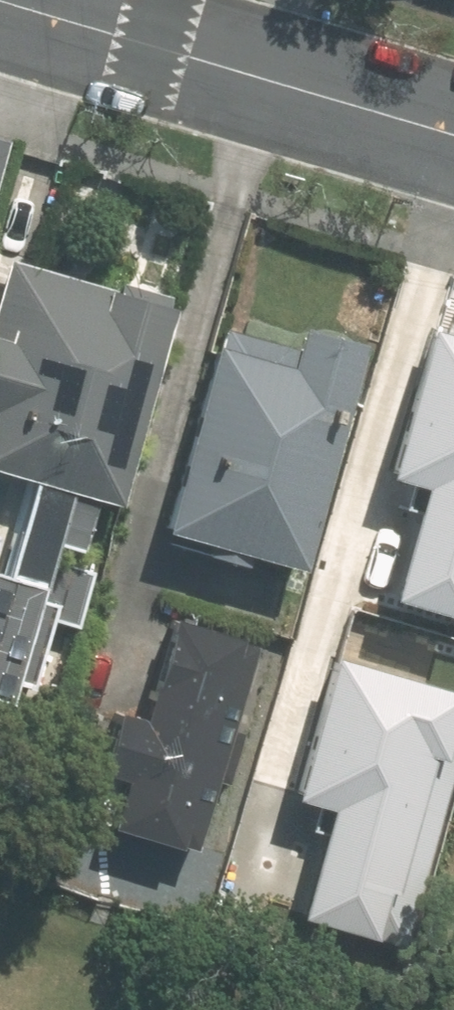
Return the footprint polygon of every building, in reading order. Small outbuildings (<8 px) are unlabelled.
[(24,481),(0,563),(0,689),(2,683),(23,689),(44,617),(73,625),(88,574),(34,559),(39,544),(71,553),(86,501),(109,508),(167,310),(162,309),(165,297),(113,282),(110,292),(5,261),(0,279),(0,474),(24,481)] [(296,345),(214,324),(159,535),(291,570),(352,337),(302,324),(296,345)] [(417,332),(372,483),(420,497),(393,587),(453,605),(453,343),(417,332)] [(136,718),(105,709),(87,772),(112,779),(98,826),(189,852),(248,645),(164,621),(136,718)] [(453,707),(453,685),(320,646),(276,797),(323,811),(296,901),(388,928),(453,707)]
